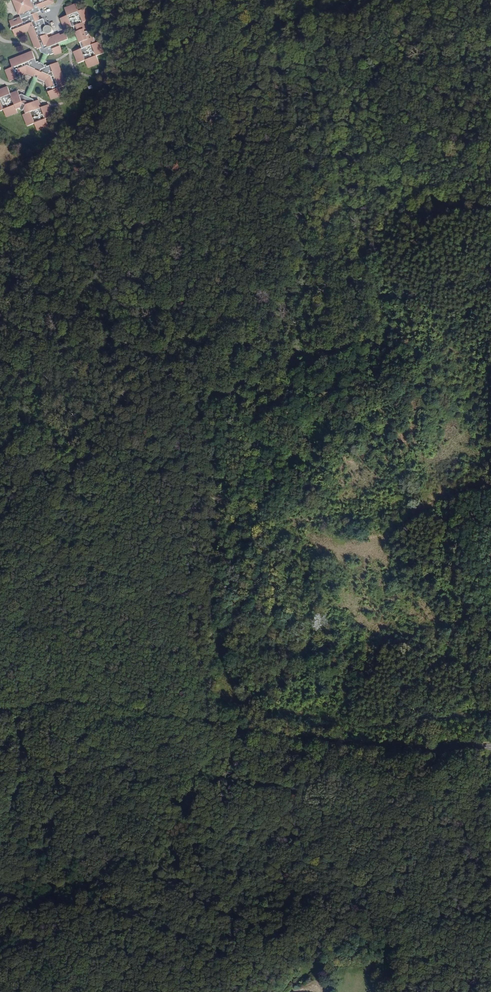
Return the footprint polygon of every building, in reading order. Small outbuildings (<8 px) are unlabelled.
[(44,54),(47,55),(48,56),(54,53),(55,55),(62,52),(60,47),(60,46),(58,46),(57,44),(69,40),(66,33),(60,35),(60,34),(49,38),(47,34),(49,34),(50,32),(51,31),(51,29),(50,28),(49,27),(48,27),(46,27),(43,19),(40,20),(37,13),(40,12),(39,9),(54,3),(53,0),(18,0),(16,1),(20,12),(19,13),(20,17),(21,19),(14,22),(13,20),(9,21),(11,27),(10,29),(13,31),(15,37),(23,34),(23,33),(22,32),(28,30),(28,31),(35,48),(36,47),(37,49),(39,49),(40,52),(44,54)] [(73,27),(77,36),(78,40),(82,49),(74,52),(78,63),(85,60),(88,68),(100,63),(97,56),(104,53),(99,42),(95,44),(92,34),(88,36),(89,35),(89,34),(89,33),(88,33),(87,32),(90,31),(87,21),(91,20),(86,8),(79,11),(76,4),(64,8),(67,16),(60,18),(65,30),(73,27)] [(60,46),(60,47),(78,40),(77,36),(69,40),(57,44),(58,46),(60,46)] [(27,74),(33,76),(40,79),(45,82),(45,83),(48,82),(50,87),(47,88),(46,88),(51,99),(62,95),(59,88),(67,85),(58,62),(47,67),(46,65),(44,65),(44,64),(40,63),(39,63),(38,61),(36,62),(32,51),(9,60),(12,67),(5,70),(9,82),(21,77),(20,76),(19,73),(25,71),(26,74),(27,73),(27,74)] [(28,87),(24,95),(32,99),(40,79),(33,76),(28,87)] [(24,95),(23,94),(22,94),(19,95),(18,91),(10,94),(7,87),(0,90),(0,111),(3,110),(6,117),(17,112),(16,109),(19,108),(20,108),(21,108),(21,109),(22,109),(22,110),(23,109),(24,109),(24,110),(26,113),(23,115),(27,126),(35,123),(37,130),(48,126),(46,119),(53,116),(49,104),(41,107),(39,100),(34,102),(34,100),(33,99),(32,99),(24,95)]
